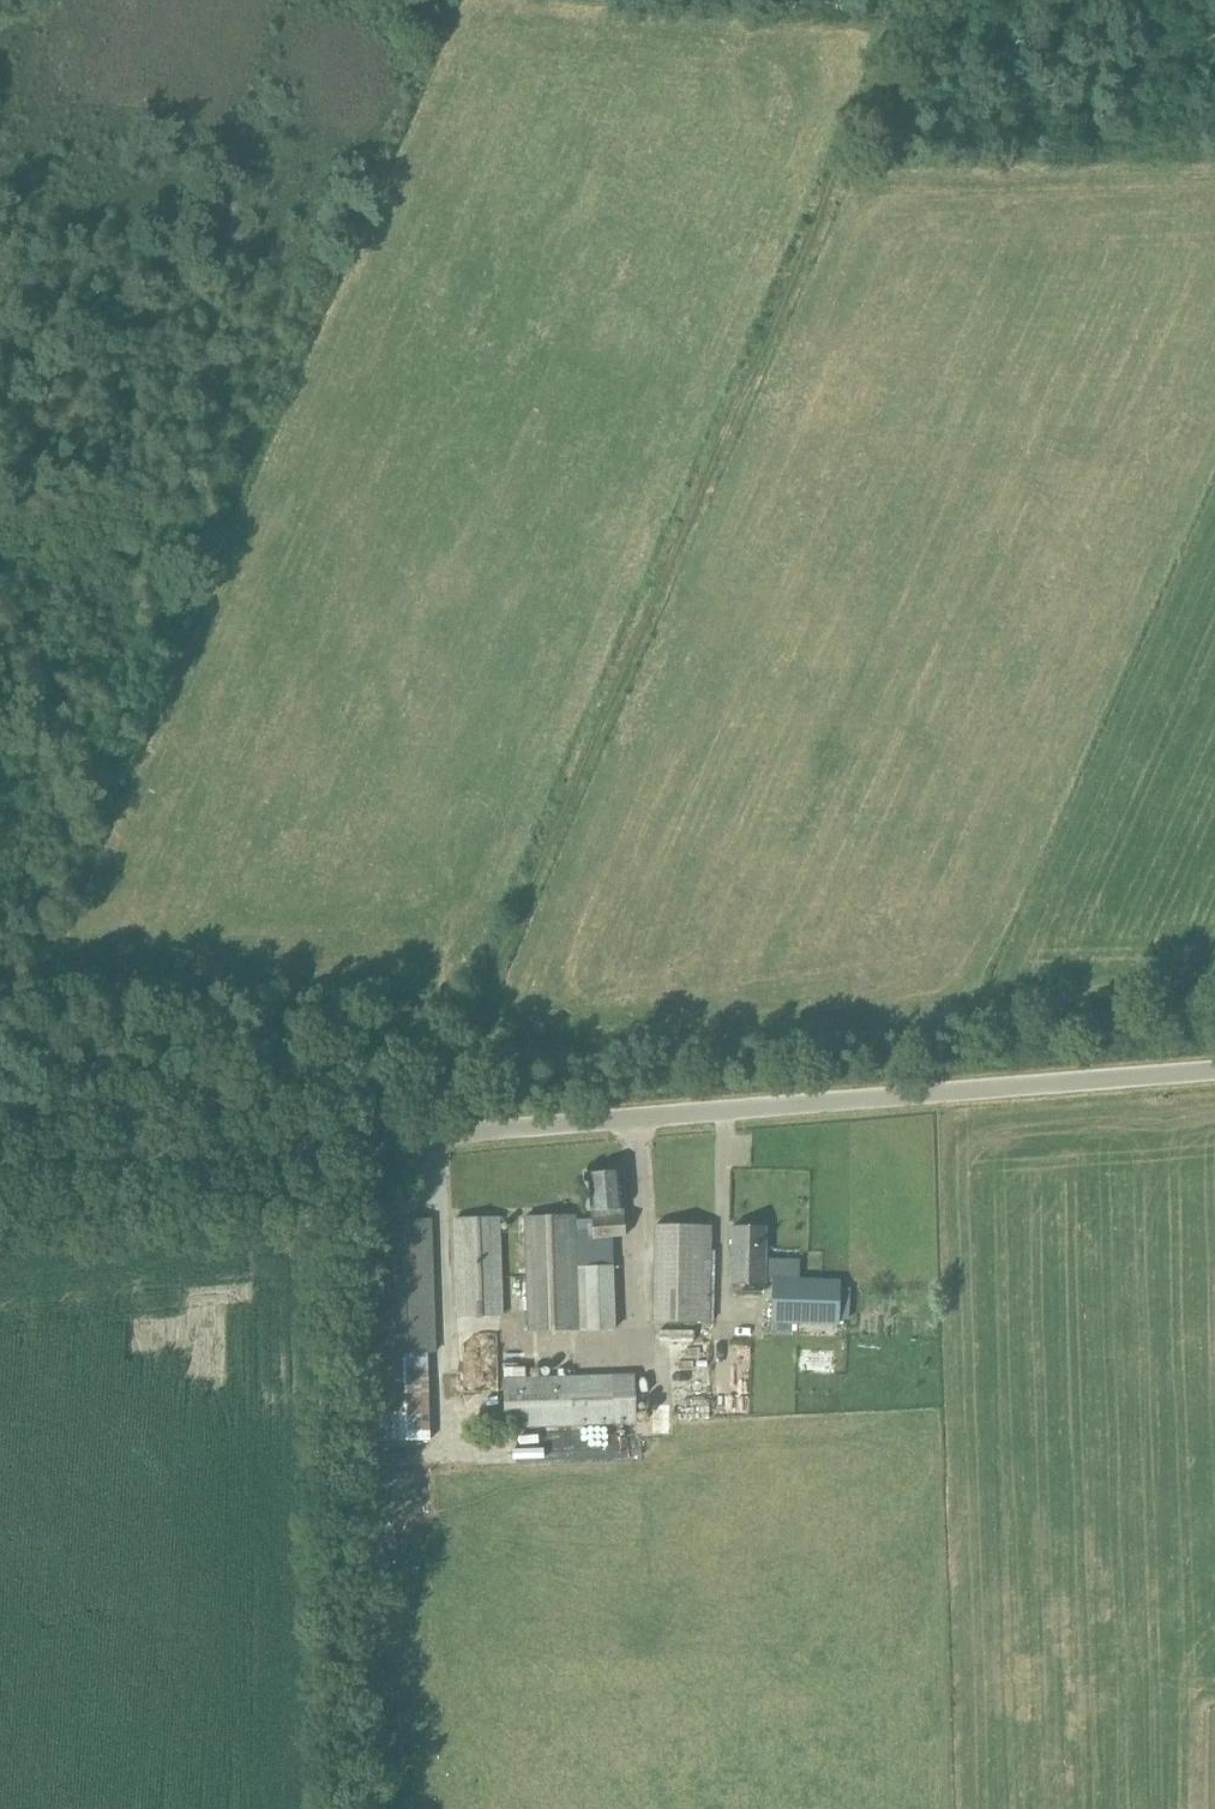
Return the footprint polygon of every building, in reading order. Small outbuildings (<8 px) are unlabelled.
[(623,1217),(623,1209),(621,1173),(589,1175),(593,1238),(625,1236),(624,1217),(623,1217)] [(579,1268),(577,1216),(527,1217),(529,1327),(614,1325),(613,1267),(579,1268)] [(460,1317),(504,1318),(504,1220),(457,1222),(460,1317)] [(370,1354),(434,1352),(433,1345),(432,1222),(369,1223),(370,1354)] [(712,1225),(654,1225),(653,1322),(710,1322),(712,1225)] [(766,1284),(767,1227),(733,1226),(732,1283),(766,1284)] [(841,1319),(841,1283),(778,1282),(778,1318),(841,1319)] [(428,1353),(370,1354),(371,1442),(427,1440),(428,1353)] [(635,1374),(503,1379),(505,1426),(636,1422),(635,1374)]
